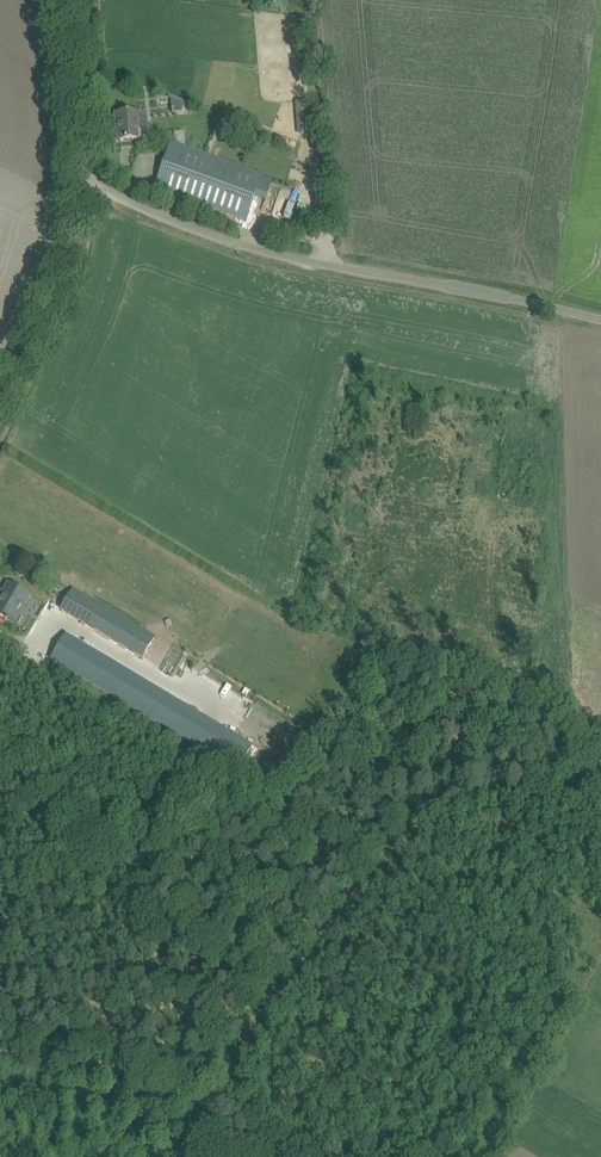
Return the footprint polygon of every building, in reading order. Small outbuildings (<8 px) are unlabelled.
[(298,100),(301,133),(312,132),(310,99),(298,100)] [(141,118),(141,113),(141,111),(115,113),(116,123),(118,123),(120,141),(139,139),(139,138),(138,131),(148,130),(147,117),(141,118)] [(155,188),(246,221),(262,176),(171,142),(155,188)] [(295,219),(292,227),(301,230),(303,222),(295,219)] [(7,622),(8,621),(14,625),(30,596),(8,583),(2,592),(4,594),(0,601),(0,616),(5,619),(4,621),(7,622)] [(156,640),(110,613),(71,590),(59,611),(144,661),(156,640)] [(196,716),(110,665),(64,638),(50,661),(182,739),(188,729),(196,716)] [(161,664),(169,652),(163,649),(156,661),(161,664)]
